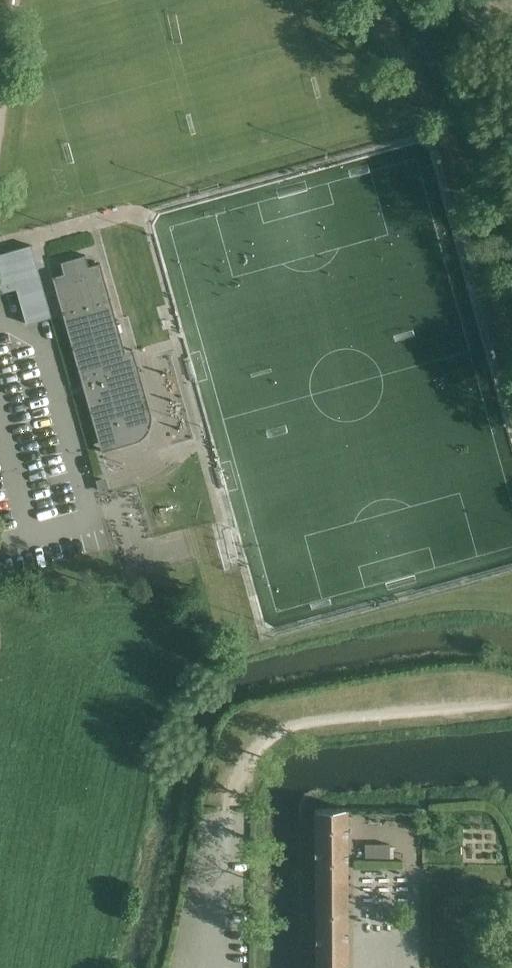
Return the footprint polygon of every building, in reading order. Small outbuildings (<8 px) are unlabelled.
[(33,258),(34,258),(36,258),(32,246),(32,244),(30,244),(0,253),(0,284),(2,291),(16,287),(17,287),(26,321),(27,322),(50,316),(52,315),(48,302),(46,302),(45,302),(43,293),(44,293),(45,293),(38,267),(36,267),(33,258)] [(142,412),(100,261),(88,265),(85,253),(60,260),(63,272),(52,275),(56,289),(58,288),(61,297),(58,298),(66,323),(68,322),(71,331),(68,332),(72,346),(80,344),(85,361),(77,363),(99,442),(131,433),(132,433),(133,432),(134,432),(134,431),(135,431),(136,430),(137,430),(138,429),(138,428),(139,427),(140,427),(140,426),(141,425),(141,424),(142,423),(142,422),(142,421),(143,420),(143,419),(143,418),(143,417),(143,416),(143,415),(143,414),(142,413),(142,412)] [(100,489),(105,487),(103,479),(103,478),(97,479),(97,481),(100,489)] [(349,865),(349,811),(314,811),(315,967),(349,967),(349,865)] [(365,858),(390,858),(389,843),(365,843),(365,858)]
